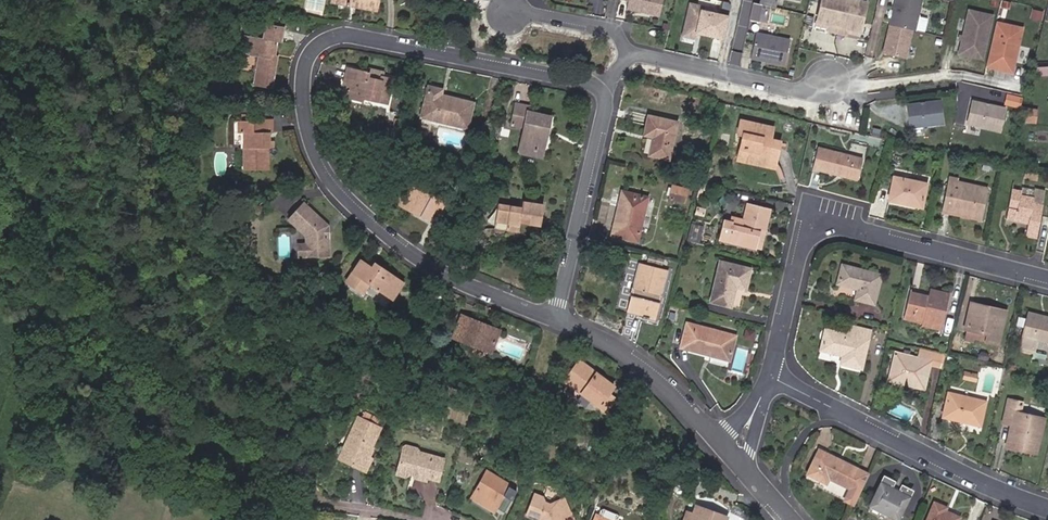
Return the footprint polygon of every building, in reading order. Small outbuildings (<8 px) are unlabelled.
[(331,0),(376,9),(377,0),(331,0)] [(665,0),(630,0),(628,10),(662,17),(665,0)] [(867,1),(863,0),(822,0),(817,24),(829,27),(828,29),(848,33),(848,31),(860,33),(867,1)] [(890,23),(913,28),(915,29),(921,0),(894,0),(890,23)] [(752,3),(750,20),(760,21),(762,4),(752,3)] [(725,39),(729,18),(703,12),(704,8),(691,6),(686,29),(698,31),(698,33),(725,39)] [(983,58),(993,15),(970,10),(960,53),(983,58)] [(924,31),(927,18),(919,16),(915,29),(924,31)] [(1015,64),(1022,27),(997,22),(987,66),(1006,70),(1008,63),(1015,64)] [(884,52),(907,56),(913,28),(890,23),(884,52)] [(254,58),(251,74),(249,87),(272,90),(276,58),(272,58),(274,41),(279,42),(281,29),(262,26),(260,41),(239,38),(237,56),(254,58)] [(698,33),(698,31),(686,29),(685,35),(698,37),(698,33)] [(787,65),(792,39),(758,32),(753,58),(787,65)] [(235,71),(251,74),(254,58),(237,56),(235,71)] [(1013,71),(1015,64),(1008,63),(1006,70),(1013,71)] [(1035,67),(1036,76),(1047,75),(1047,66),(1035,67)] [(342,85),(340,93),(338,100),(350,103),(352,99),(382,106),(388,83),(375,80),(374,84),(361,81),(362,76),(339,71),(337,83),(342,85)] [(438,92),(423,88),(416,120),(461,132),(467,105),(437,98),(438,92)] [(944,123),(941,101),(908,105),(911,128),(944,123)] [(1000,130),(1005,108),(973,101),(968,123),(1000,130)] [(513,147),(538,154),(545,118),(523,112),(524,107),(511,104),(507,126),(517,129),(513,147)] [(1024,122),(1036,123),(1037,108),(1025,107),(1024,122)] [(657,134),(656,140),(652,156),(671,160),(681,120),(652,113),(649,132),(657,134)] [(757,154),(774,159),(778,138),(768,136),(771,123),(741,114),(737,129),(742,130),(735,156),(755,161),(757,154)] [(268,168),(269,145),(269,140),(268,131),(274,131),(274,119),(234,120),(234,142),(244,142),(245,167),(268,168)] [(966,124),(964,130),(982,135),(983,129),(966,124)] [(647,138),(656,140),(657,134),(649,132),(647,138)] [(832,166),(857,171),(861,155),(815,144),(810,166),(831,171),(832,166)] [(537,160),(538,154),(513,147),(512,153),(537,160)] [(772,166),(774,159),(757,154),(755,161),(772,166)] [(856,176),(857,171),(832,166),(831,171),(856,176)] [(924,178),(890,170),(885,195),(919,203),(924,178)] [(952,187),(954,177),(944,176),(943,185),(952,187)] [(951,202),(977,207),(982,182),(954,177),(952,187),(943,185),(939,205),(950,208),(951,202)] [(670,184),(668,199),(686,201),(688,187),(670,184)] [(1019,207),(1017,218),(1027,221),(1025,232),(1036,234),(1042,203),(1034,201),(1035,195),(1022,192),(1023,187),(1010,184),(1007,204),(1019,207)] [(438,223),(448,206),(411,185),(406,195),(400,191),(394,201),(424,220),(427,216),(438,223)] [(632,240),(644,196),(619,190),(608,235),(632,240)] [(752,230),(760,232),(766,206),(742,200),(739,213),(731,210),(729,219),(718,216),(714,238),(748,247),(752,230)] [(327,225),(303,202),(287,219),(304,235),(304,242),(304,255),(327,255),(327,238),(320,232),(327,225)] [(976,213),(977,207),(951,202),(950,208),(976,213)] [(1005,215),(1017,218),(1019,207),(1007,204),(1005,215)] [(505,228),(503,236),(513,239),(515,230),(534,235),(539,211),(516,206),(514,212),(493,207),(489,224),(505,228)] [(488,232),(503,236),(505,228),(489,224),(488,232)] [(756,249),(760,232),(752,230),(748,247),(756,249)] [(304,242),(296,242),(296,255),(304,255),(304,242)] [(732,282),(739,284),(745,286),(751,263),(717,254),(716,258),(706,297),(726,304),(732,282)] [(365,258),(361,263),(368,268),(371,263),(365,258)] [(356,259),(341,278),(357,290),(364,281),(389,298),(400,281),(371,263),(368,268),(361,263),(356,259)] [(649,319),(660,270),(634,263),(623,310),(637,313),(635,321),(641,323),(642,318),(649,319)] [(879,274),(838,264),(831,293),(872,303),(879,274)] [(357,290),(341,278),(337,284),(357,298),(361,293),(381,308),(389,298),(364,281),(357,290)] [(733,305),(739,284),(732,282),(726,304),(733,305)] [(928,295),(947,300),(950,289),(930,284),(928,295)] [(942,322),(947,300),(928,295),(911,291),(907,310),(922,314),(921,317),(942,322)] [(968,309),(999,317),(1001,309),(970,302),(968,309)] [(994,340),(999,317),(968,309),(965,325),(987,331),(985,338),(994,340)] [(1044,322),(1046,315),(1028,311),(1027,318),(1044,322)] [(1035,344),(1038,334),(1047,337),(1047,316),(1046,315),(1044,322),(1027,318),(1021,340),(1035,344)] [(449,338),(458,341),(467,319),(458,316),(449,338)] [(467,319),(458,341),(470,346),(467,353),(485,361),(497,333),(467,319)] [(730,333),(681,319),(674,344),(723,358),(730,333)] [(860,368),(866,340),(869,326),(849,321),(845,335),(823,329),(818,348),(840,353),(838,362),(860,368)] [(973,335),(985,338),(987,331),(965,325),(962,337),(972,339),(973,335)] [(1034,352),(1035,344),(1021,340),(1019,348),(1034,352)] [(1038,342),(1037,349),(1047,351),(1047,344),(1038,342)] [(943,352),(917,345),(915,354),(897,350),(891,378),(925,386),(931,358),(941,360),(943,352)] [(836,361),(837,355),(820,353),(819,359),(836,361)] [(612,386),(580,360),(563,380),(604,413),(615,398),(607,392),(612,386)] [(979,423),(985,399),(950,390),(943,415),(979,423)] [(1033,450),(1042,416),(1018,410),(1021,400),(1008,396),(1003,419),(1010,421),(1004,443),(1033,450)] [(356,464),(360,455),(364,445),(360,443),(362,438),(365,439),(372,423),(350,412),(332,454),(356,464)] [(405,437),(403,446),(418,450),(419,446),(420,441),(405,437)] [(418,450),(403,446),(397,464),(406,467),(411,465),(416,467),(415,471),(425,474),(426,471),(437,475),(444,454),(419,446),(418,450)] [(820,489),(852,506),(865,480),(853,473),(856,468),(817,448),(804,474),(822,484),(820,489)] [(366,458),(360,455),(356,464),(362,467),(366,458)] [(865,480),(868,474),(856,468),(853,473),(865,480)] [(510,484),(489,471),(474,495),(496,508),(510,484)] [(908,491),(882,477),(868,505),(894,519),(908,491)] [(542,519),(566,519),(564,514),(570,510),(564,497),(551,503),(544,500),(543,494),(535,491),(527,511),(540,516),(542,519)] [(695,509),(698,504),(689,500),(688,506),(695,509)] [(926,519),(957,519),(943,514),(945,508),(933,503),(926,519)] [(727,515),(698,504),(695,509),(688,506),(683,517),(690,519),(725,519),(727,515)] [(868,505),(865,511),(882,519),(893,519),(894,519),(868,505)] [(606,509),(603,510),(601,516),(612,519),(620,519),(621,517),(620,515),(606,509)]
